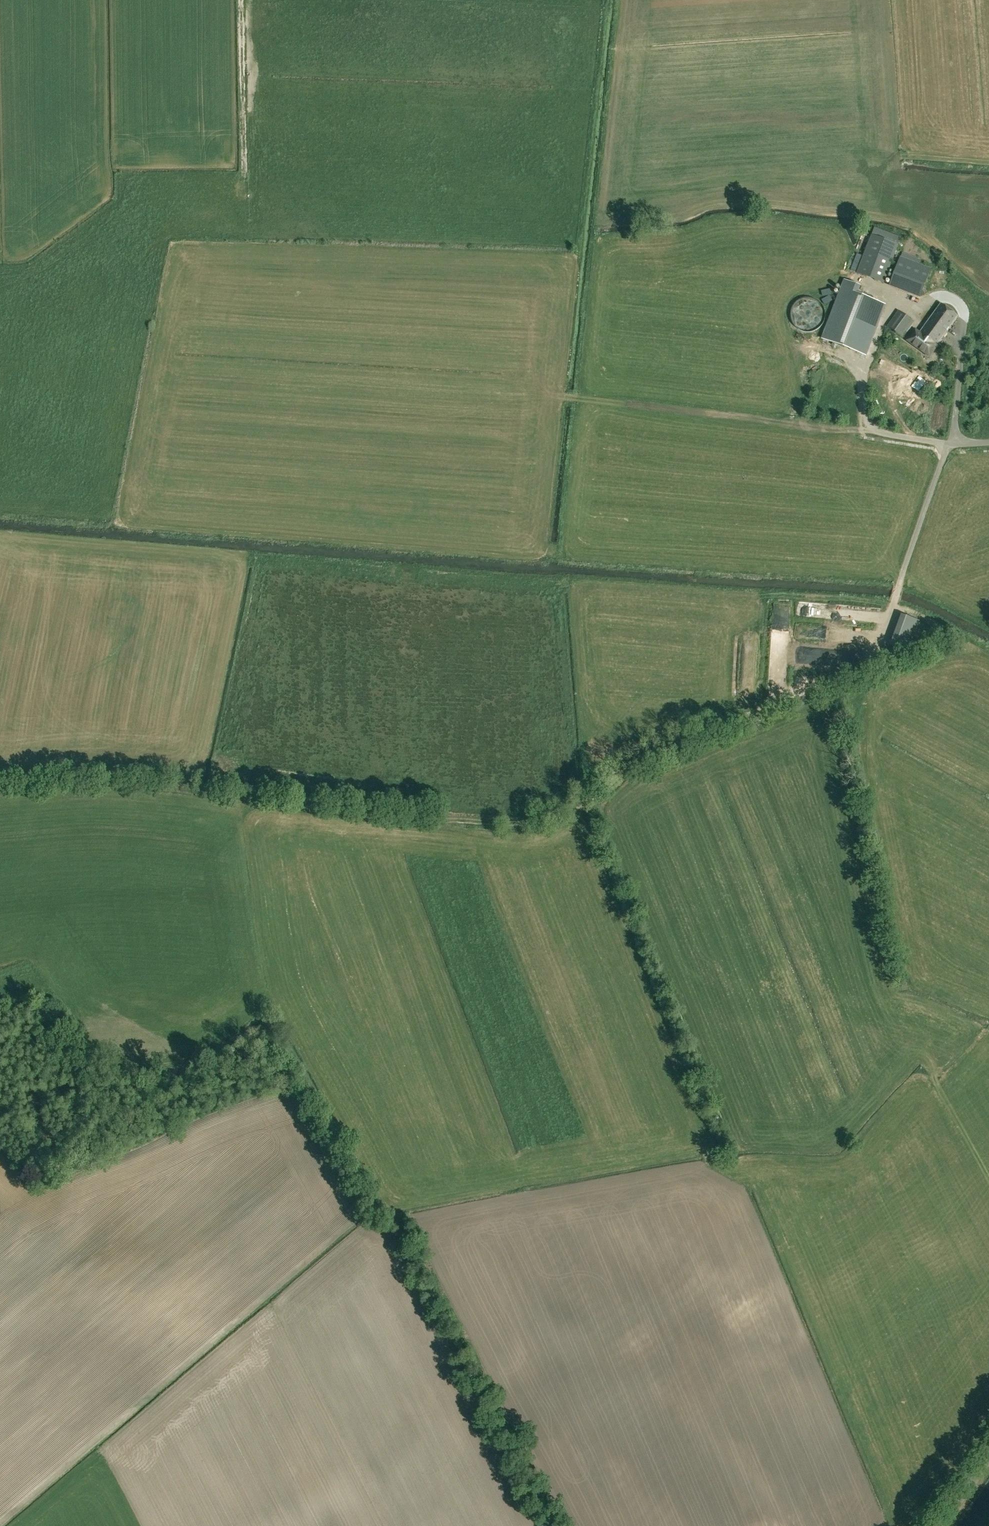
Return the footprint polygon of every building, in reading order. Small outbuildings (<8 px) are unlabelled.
[(899,245),(872,235),(858,273),(884,283),(899,245)] [(920,298),(932,268),(901,257),(890,286),(920,298)] [(845,280),(823,339),(866,355),(885,305),(853,293),(857,284),(845,280)] [(908,341),(930,357),(938,346),(937,345),(959,316),(942,304),(921,332),(917,329),(908,341)] [(888,326),(904,337),(914,322),(898,311),(888,326)] [(919,391),(926,381),(919,376),(912,386),(919,391)] [(907,646),(920,618),(907,613),(894,641),(907,646)] [(776,642),(777,649),(791,647),(790,640),(776,642)] [(816,668),(814,654),(803,656),(805,670),(816,668)]
